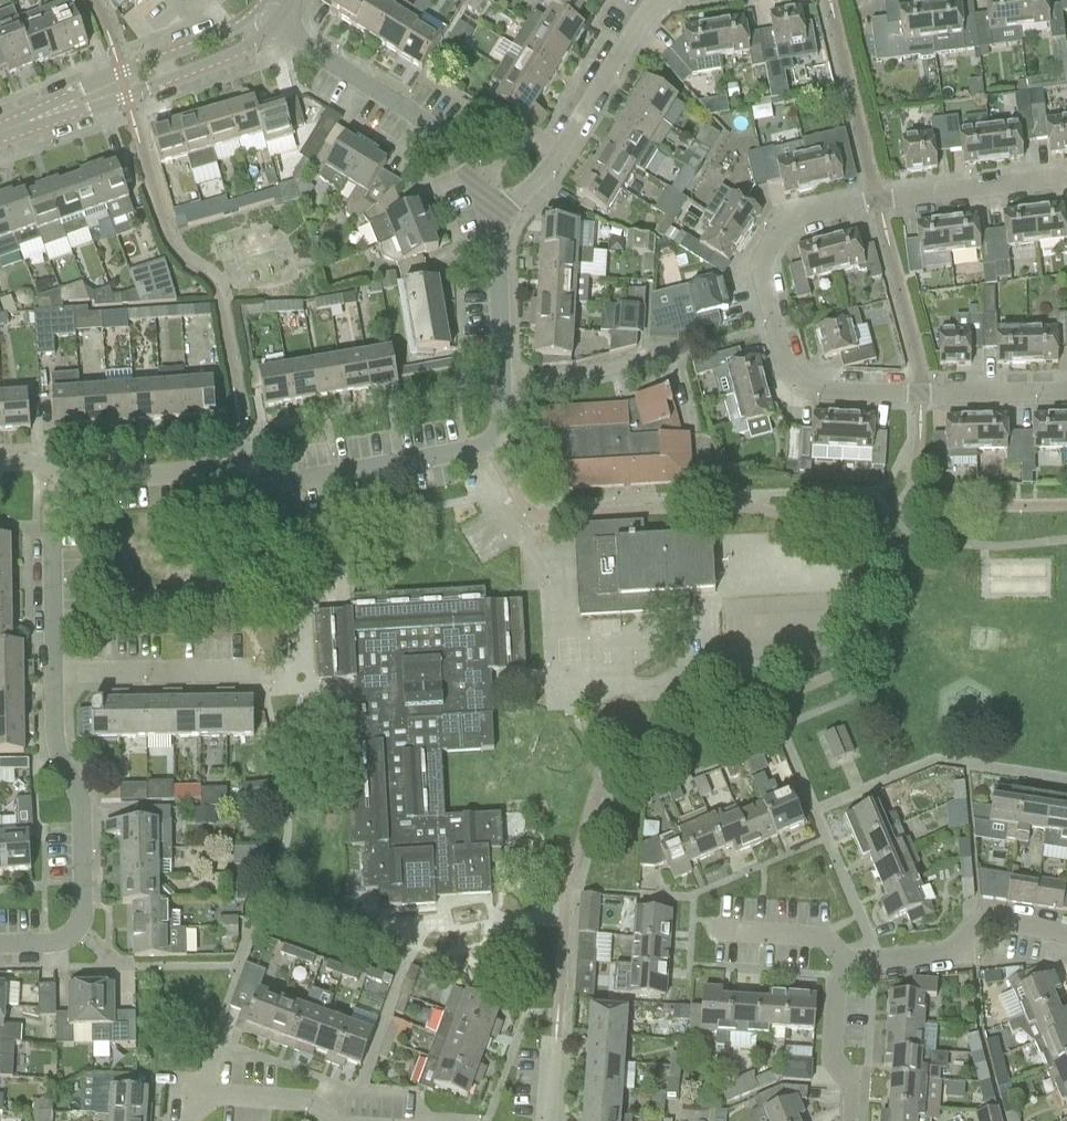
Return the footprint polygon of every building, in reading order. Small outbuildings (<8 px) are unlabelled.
[(74,10),(70,0),(69,0),(43,10),(61,56),(87,46),(74,10)] [(370,0),(337,0),(329,13),(353,28),(370,0)] [(401,0),(370,0),(353,28),(375,42),(400,2),(401,0)] [(430,5),(423,0),(419,0),(413,10),(400,2),(375,42),(398,56),(423,16),(430,5)] [(485,0),(473,0),(467,10),(476,15),(485,0)] [(542,3),(583,28),(583,27),(574,21),(587,0),(544,0),(542,3)] [(1020,30),(1016,0),(985,0),(987,15),(974,17),(978,49),(992,47),(990,34),(1020,30)] [(1062,13),(1060,0),(1059,0),(1060,6),(1047,7),(1046,0),(1016,0),(1020,30),(1049,27),(1051,41),(1065,39),(1061,13),(1062,13)] [(569,51),(583,28),(542,3),(541,5),(549,10),(543,20),(533,14),(526,25),(569,51)] [(974,17),(960,18),(959,3),(929,7),(933,40),(935,54),(978,49),(974,17)] [(935,56),(935,54),(933,40),(929,7),(899,10),(900,25),(887,26),(886,19),(870,21),(875,63),(918,58),(921,60),(932,59),(934,56),(935,56)] [(35,66),(61,56),(43,10),(17,20),(18,21),(17,21),(35,66)] [(811,24),(803,26),(800,10),(769,16),(772,31),(759,33),(765,66),(817,57),(811,24)] [(446,30),(423,16),(398,56),(421,70),(446,30)] [(759,33),(746,35),(743,20),(714,25),(720,60),(747,55),(750,69),(765,66),(759,33)] [(33,64),(34,66),(35,66),(17,21),(0,28),(0,53),(6,68),(8,74),(33,64)] [(466,33),(468,29),(459,24),(449,39),(465,49),(471,38),(471,35),(466,33)] [(519,36),(512,47),(555,73),(569,51),(526,25),(519,36)] [(718,60),(720,60),(714,25),(684,30),(685,36),(659,60),(681,85),(690,77),(720,72),(718,60)] [(1066,46),(1065,41),(1050,43),(1053,71),(1025,79),(1027,93),(1066,89),(1066,54),(1066,46)] [(512,47),(498,69),(541,96),(555,73),(512,47)] [(438,80),(445,69),(434,63),(427,74),(438,80)] [(533,108),(541,96),(498,69),(491,81),(503,89),(496,100),(492,98),(485,109),(508,124),(515,112),(539,127),(546,116),(533,108)] [(662,73),(655,85),(675,98),(679,91),(662,73)] [(632,104),(662,123),(677,99),(675,98),(655,85),(641,77),(626,101),(632,105),(632,104)] [(254,102),(256,98),(245,92),(240,100),(242,105),(228,109),(238,145),(262,138),(265,147),(266,147),(254,102)] [(267,109),(266,104),(256,98),(254,102),(266,147),(293,139),(290,130),(303,127),(296,101),(267,109)] [(238,145),(228,109),(226,104),(215,107),(216,113),(203,117),(202,117),(213,152),(238,145)] [(620,113),(613,124),(618,127),(649,145),(662,123),(632,104),(632,105),(624,116),(620,113)] [(775,106),(766,108),(769,124),(779,122),(775,106)] [(1045,121),(1044,106),(1030,108),(1034,142),(1047,140),(1049,155),(1066,153),(1066,118),(1045,121)] [(1021,143),(1034,142),(1030,108),(1016,109),(1018,125),(989,128),(993,162),(1023,159),(1021,143)] [(203,117),(201,111),(189,115),(191,120),(177,124),(187,158),(191,174),(216,167),(212,152),(213,152),(202,117),(203,117)] [(989,128),(958,132),(956,117),(944,119),(948,152),(961,151),(963,166),(993,162),(989,128)] [(187,158),(177,124),(176,119),(164,122),(165,127),(150,132),(160,166),(187,158)] [(934,154),(948,152),(944,119),(930,121),(932,136),(902,140),(906,173),(936,169),(934,154)] [(658,151),(649,145),(618,127),(610,139),(606,136),(599,146),(604,149),(604,150),(604,149),(635,168),(644,174),(658,151)] [(315,130),(298,157),(303,160),(312,166),(328,139),(315,130)] [(709,152),(719,136),(710,130),(701,145),(694,140),(693,142),(709,152)] [(839,167),(852,164),(844,131),(831,134),(802,141),(805,157),(813,189),(843,182),(839,167)] [(312,166),(308,173),(318,180),(325,169),(346,182),(367,148),(356,141),(354,144),(344,138),(341,143),(330,136),(328,139),(312,166)] [(813,189),(805,157),(802,141),(801,141),(802,145),(773,152),(772,149),(760,152),(768,184),(780,181),(784,196),(813,189)] [(695,174),(709,152),(693,142),(684,155),(677,151),(672,160),(684,168),(686,169),(695,174)] [(376,158),(378,154),(367,148),(346,182),(356,188),(344,207),(346,215),(357,222),(363,216),(364,217),(395,190),(402,184),(382,171),(386,164),(376,158)] [(644,174),(635,168),(604,149),(604,150),(596,162),(592,159),(585,169),(620,190),(634,168),(644,174)] [(754,187),(768,184),(760,152),(746,155),(754,187)] [(104,166),(91,170),(105,209),(110,221),(131,213),(133,212),(116,166),(105,170),(104,166)] [(684,168),(671,191),(677,195),(681,197),(685,190),(695,174),(686,169),(684,168)] [(605,214),(620,190),(585,169),(579,179),(584,182),(576,195),(585,201),(579,208),(591,214),(596,208),(605,214)] [(110,221),(105,209),(91,170),(80,174),(81,178),(70,182),(83,216),(89,233),(99,230),(97,225),(110,221)] [(89,233),(83,216),(70,182),(60,186),(59,182),(46,186),(60,224),(67,241),(66,239),(88,231),(88,233),(89,233)] [(296,193),(291,194),(289,185),(278,188),(279,190),(283,206),(299,202),(296,193)] [(67,241),(60,224),(46,186),(35,190),(36,194),(26,198),(23,188),(22,188),(24,195),(38,232),(44,249),(67,241)] [(760,213),(741,201),(720,187),(704,212),(744,238),(760,213)] [(24,195),(22,188),(10,192),(11,195),(0,199),(14,237),(20,253),(19,249),(40,241),(43,250),(44,249),(38,232),(24,195)] [(276,209),(283,206),(279,190),(253,197),(256,207),(274,202),(276,209)] [(423,202),(403,210),(395,190),(364,217),(371,234),(376,248),(432,225),(423,202)] [(673,223),(687,201),(677,195),(664,217),(673,223)] [(231,215),(256,207),(253,197),(228,205),(231,215)] [(231,215),(228,205),(226,198),(203,204),(203,203),(200,204),(205,222),(231,215)] [(14,237),(0,199),(0,260),(20,253),(14,237)] [(200,204),(192,206),(197,225),(206,223),(205,222),(200,204)] [(1064,223),(1062,207),(1032,211),(1037,245),(1066,242),(1066,248),(1066,222),(1064,223)] [(1006,249),(1037,245),(1032,211),(1002,215),(1004,230),(991,232),(995,265),(1008,263),(1006,249)] [(687,237),(679,249),(689,255),(707,267),(714,255),(727,264),(744,238),(704,212),(704,213),(714,220),(699,245),(687,237)] [(664,239),(670,229),(673,223),(664,217),(654,233),(664,239)] [(976,218),(946,222),(950,256),(979,253),(981,267),(995,265),(991,232),(978,233),(976,218)] [(578,224),(562,223),(543,222),(541,250),(577,252),(592,253),(592,252),(577,251),(578,224)] [(920,260),(950,256),(946,222),(916,225),(918,241),(904,242),(908,276),(922,274),(920,260)] [(433,239),(437,237),(432,225),(376,248),(381,259),(396,265),(402,280),(429,275),(421,256),(438,250),(433,239)] [(655,239),(640,238),(627,232),(625,255),(644,256),(654,256),(655,239)] [(873,245),(860,249),(856,234),(827,242),(835,274),(854,269),(859,272),(861,272),(866,272),(868,282),(881,278),(873,245)] [(806,281),(835,274),(827,242),(797,249),(801,264),(788,267),(796,299),(810,296),(806,281)] [(592,253),(577,252),(541,250),(540,276),(575,278),(576,266),(591,267),(592,253)] [(653,274),(654,256),(644,256),(642,274),(653,274)] [(164,261),(146,266),(156,304),(176,302),(164,261)] [(398,288),(397,281),(396,273),(381,275),(383,290),(398,288)] [(588,279),(575,278),(540,276),(538,302),(538,303),(574,305),(574,304),(586,305),(588,279)] [(650,311),(649,335),(675,337),(721,326),(717,313),(728,310),(724,296),(725,296),(722,282),(721,282),(720,280),(688,288),(688,289),(671,293),(676,310),(668,312),(650,311)] [(403,287),(407,310),(441,304),(437,281),(403,287)] [(368,296),(381,293),(380,283),(366,286),(368,296)] [(89,302),(84,288),(82,284),(60,291),(60,294),(62,311),(63,311),(62,304),(89,302)] [(109,288),(93,294),(94,304),(94,308),(113,307),(112,297),(109,288)] [(140,305),(135,290),(122,295),(112,297),(113,307),(140,305)] [(645,291),(635,290),(626,290),(625,308),(644,309),(645,291)] [(39,312),(62,311),(60,294),(60,291),(38,298),(39,312)] [(357,305),(355,294),(313,301),(316,312),(357,305)] [(531,302),(530,329),(536,329),(572,331),(574,305),(538,303),(538,302),(531,302)] [(277,315),(302,314),(301,304),(276,305),(277,315)] [(445,326),(441,304),(407,310),(411,332),(445,326)] [(263,315),(277,315),(276,305),(262,305),(263,315)] [(181,319),(211,317),(210,307),(180,308),(181,319)] [(644,309),(625,308),(612,307),(610,333),(637,335),(637,334),(643,324),(644,309)] [(970,350),(983,350),(982,307),(968,307),(968,317),(954,317),(954,333),(939,333),(939,366),(970,365),(970,350)] [(983,307),(982,307),(983,350),(996,350),(997,365),(1027,364),(1026,330),(995,331),(994,307),(983,307)] [(172,319),(181,319),(180,308),(171,309),(153,310),(154,321),(172,319)] [(88,309),(74,310),(75,320),(88,320),(88,309)] [(62,311),(39,312),(34,313),(37,358),(54,357),(52,338),(76,336),(75,320),(74,310),(63,311),(62,311)] [(128,323),(154,321),(153,310),(127,312),(128,323)] [(852,330),(861,328),(857,310),(834,316),(836,324),(817,329),(824,359),(839,356),(843,369),(875,361),(872,347),(857,351),(852,330)] [(127,323),(128,323),(127,312),(100,314),(102,332),(128,330),(127,323)] [(1055,314),(1056,330),(1026,330),(1027,364),(1057,364),(1057,348),(1066,348),(1066,314),(1055,314)] [(8,325),(6,315),(0,316),(0,326),(8,325)] [(445,326),(411,332),(416,360),(433,357),(432,353),(449,350),(445,326)] [(570,359),(572,331),(536,329),(535,357),(570,359)] [(636,348),(637,335),(610,333),(609,355),(636,348)] [(700,361),(692,364),(696,378),(726,370),(733,398),(765,389),(757,359),(743,363),(739,350),(713,358),(700,361)] [(451,362),(395,372),(392,351),(365,355),(371,390),(398,386),(396,379),(452,369),(451,362)] [(345,395),(371,390),(365,355),(339,360),(345,395)] [(318,399),(345,395),(339,360),(312,364),(318,399)] [(292,404),(318,399),(312,364),(286,369),(292,404)] [(264,409),(292,404),(286,369),(258,373),(264,409)] [(188,419),(215,417),(213,382),(185,384),(188,419)] [(161,421),(188,419),(185,384),(159,386),(161,421)] [(135,423),(161,421),(159,386),(132,387),(135,423)] [(108,425),(135,423),(132,387),(106,389),(108,425)] [(82,427),(108,425),(106,389),(79,391),(82,427)] [(733,398),(722,401),(733,439),(749,435),(746,425),(767,419),(773,418),(777,417),(775,409),(770,406),(765,389),(733,398)] [(688,436),(680,436),(668,390),(635,398),(636,402),(625,405),(626,407),(541,412),(542,435),(562,434),(564,456),(555,457),(557,491),(691,484),(688,436)] [(54,429),(82,427),(79,391),(52,393),(54,429)] [(3,432),(30,430),(28,395),(0,397),(3,432)] [(810,479),(811,465),(812,449),(842,450),(843,417),(813,415),(812,431),(799,430),(797,464),(797,479),(810,479)] [(873,434),(874,418),(843,417),(842,450),(871,452),(870,467),(884,468),(886,434),(873,434)] [(1034,451),(1064,450),(1063,417),(1033,418),(1033,433),(1020,433),(1020,467),(1034,467),(1034,451)] [(1020,433),(1006,434),(1006,418),(976,419),(976,452),(976,461),(977,461),(977,452),(1006,451),(1006,467),(1020,467),(1020,433)] [(976,461),(976,452),(976,419),(945,419),(946,435),(932,435),(933,469),(947,468),(947,467),(951,461),(976,461)] [(783,478),(797,479),(797,464),(799,430),(785,429),(783,478)] [(711,536),(644,540),(643,523),(573,527),(574,546),(582,545),(585,598),(577,599),(579,618),(689,612),(687,594),(715,593),(711,536)] [(10,566),(9,539),(0,539),(0,566),(10,566)] [(10,593),(10,566),(0,566),(0,593),(10,593)] [(489,673),(499,672),(524,671),(520,602),(485,604),(485,592),(349,600),(350,612),(316,614),(319,682),(355,680),(355,701),(347,701),(350,746),(346,746),(352,848),(364,847),(364,856),(363,857),(365,892),(377,891),(378,908),(435,905),(434,877),(455,876),(455,896),(491,894),(488,851),(501,850),(499,815),(443,818),(439,754),(493,750),(489,673)] [(11,620),(10,593),(0,593),(0,620),(11,620)] [(11,646),(11,620),(0,620),(0,646),(11,646)] [(22,664),(22,646),(11,646),(0,646),(0,674),(33,673),(33,664),(22,664)] [(33,683),(33,673),(0,674),(0,701),(23,700),(22,683),(33,683)] [(199,738),(226,738),(226,691),(216,691),(216,702),(199,702),(199,738)] [(253,702),(235,702),(235,691),(226,691),(226,738),(253,737),(253,702)] [(92,739),(120,739),(119,692),(109,693),(109,703),(91,704),(91,713),(78,713),(78,740),(92,739)] [(145,703),(128,703),(128,692),(119,692),(120,739),(146,739),(145,703)] [(146,739),(172,738),(172,692),(162,692),(162,703),(145,703),(146,739)] [(199,702),(182,703),(181,692),(172,692),(172,738),(199,738),(199,702)] [(34,727),(34,717),(23,717),(23,700),(0,701),(0,728),(34,727)] [(1,755),(23,754),(23,736),(34,736),(34,727),(0,728),(0,755),(1,755)] [(843,759),(853,755),(842,729),(832,733),(843,759)] [(834,763),(843,759),(832,733),(823,737),(834,763)] [(29,771),(29,761),(0,761),(0,772),(29,771)] [(731,780),(749,772),(745,761),(726,769),(731,780)] [(789,793),(774,800),(764,775),(752,780),(763,805),(777,837),(803,826),(795,807),(803,803),(797,789),(789,792),(789,793)] [(700,799),(710,795),(703,777),(692,782),(700,799)] [(672,804),(682,800),(675,782),(664,787),(668,796),(672,804)] [(954,802),(965,801),(964,783),(953,784),(954,802)] [(160,784),(146,784),(146,786),(146,803),(160,803),(160,784)] [(183,788),(173,788),(173,802),(183,802),(183,788)] [(201,809),(227,808),(227,789),(201,790),(201,809)] [(1017,829),(1022,793),(995,789),(992,808),(972,806),(973,822),(1007,827),(1005,840),(1015,842),(1017,829)] [(120,790),(99,790),(101,803),(121,803),(120,790)] [(1044,833),(1050,797),(1022,793),(1017,829),(1015,842),(1026,844),(1028,830),(1044,833)] [(201,802),(201,794),(186,794),(186,802),(201,802)] [(1066,807),(1066,800),(1050,797),(1044,833),(1042,851),(1066,854),(1066,808),(1066,807)] [(33,837),(31,800),(14,801),(15,818),(0,820),(0,825),(3,873),(31,871),(29,837),(33,837)] [(948,831),(968,829),(965,801),(954,802),(945,807),(948,831)] [(751,848),(777,837),(763,805),(738,815),(734,808),(751,848)] [(894,814),(882,818),(876,805),(844,819),(855,845),(899,826),(894,814)] [(735,855),(751,848),(734,808),(708,819),(722,852),(732,848),(735,855)] [(135,823),(106,823),(106,836),(121,836),(122,851),(172,850),(172,838),(171,824),(170,824),(170,809),(142,809),(135,809),(135,810),(135,823)] [(697,863),(722,852),(708,819),(683,830),(697,863)] [(909,839),(905,841),(899,826),(855,845),(862,861),(869,859),(873,867),(913,850),(909,839)] [(688,866),(697,863),(683,830),(672,834),(675,842),(660,848),(657,841),(647,845),(646,844),(641,846),(640,868),(654,869),(666,864),(674,881),(691,874),(688,866)] [(959,861),(970,860),(968,841),(957,842),(959,861)] [(264,849),(243,849),(242,849),(233,849),(233,867),(258,867),(264,849)] [(157,863),(172,863),(172,850),(122,851),(122,877),(157,877),(157,863)] [(912,866),(919,864),(913,850),(873,867),(884,893),(917,879),(912,866)] [(1006,903),(1010,876),(977,871),(979,899),(1006,903)] [(1034,907),(1038,880),(1010,876),(1006,903),(1034,907)] [(169,902),(158,902),(157,877),(122,877),(122,904),(169,903),(169,902)] [(914,893),(922,890),(917,879),(884,893),(888,902),(880,905),(888,922),(905,915),(910,925),(933,915),(928,905),(920,908),(914,893)] [(1061,911),(1065,884),(1038,880),(1034,907),(1061,911)] [(972,881),(961,882),(962,902),(963,902),(973,898),(973,895),(972,881)] [(250,888),(237,888),(237,884),(227,884),(227,902),(245,902),(250,888)] [(600,897),(599,897),(582,896),(579,935),(597,936),(600,897)] [(169,903),(122,904),(122,905),(133,905),(134,930),(169,929),(169,930),(179,930),(179,914),(169,914),(169,903)] [(669,941),(671,913),(635,910),(633,939),(669,941)] [(238,929),(237,920),(237,919),(219,919),(219,929),(238,929)] [(179,930),(169,930),(169,929),(134,930),(134,958),(186,957),(185,930),(179,930)] [(238,929),(219,929),(219,932),(219,939),(238,939),(238,932),(238,929)] [(597,936),(579,935),(577,951),(576,963),(594,964),(596,936),(597,936)] [(667,969),(669,941),(633,939),(631,967),(667,969)] [(296,960),(299,952),(283,946),(280,954),(296,960)] [(312,966),(315,957),(299,952),(296,960),(312,966)] [(341,977),(344,968),(328,962),(325,971),(341,977)] [(576,963),(576,974),(594,975),(594,964),(576,963)] [(265,972),(259,970),(245,965),(229,1008),(242,1013),(238,1023),(245,1026),(243,1032),(267,1041),(282,1001),(284,995),(280,993),(278,1000),(258,993),(265,972)] [(615,966),(613,994),(629,995),(665,997),(667,969),(631,967),(615,966)] [(357,983),(360,974),(344,968),(341,977),(357,983)] [(406,981),(400,997),(409,1000),(414,984),(419,971),(411,968),(406,981)] [(382,984),(385,976),(369,970),(366,978),(382,984)] [(980,985),(995,983),(994,973),(979,974),(980,985)] [(1052,995),(1060,992),(1052,975),(1028,985),(1024,975),(1008,982),(1012,992),(1019,990),(1024,1005),(1018,1007),(1023,1018),(1056,1004),(1052,995)] [(936,999),(937,982),(912,981),(911,995),(889,994),(887,1022),(923,1025),(925,998),(936,999)] [(92,1045),(113,1045),(127,1044),(127,1013),(113,1014),(113,985),(91,986),(91,1032),(92,1045)] [(56,1017),(55,1014),(55,986),(38,986),(38,1017),(56,1017)] [(69,1014),(55,1014),(56,1017),(56,1044),(56,1045),(73,1045),(73,1032),(91,1032),(91,986),(69,986),(69,1014)] [(721,998),(722,990),(703,989),(702,1010),(691,1009),(690,1023),(689,1032),(700,1033),(700,1034),(716,1035),(715,1047),(727,1048),(731,999),(721,998)] [(453,990),(444,1013),(498,1033),(501,1024),(495,1021),(500,1007),(453,990)] [(784,1042),(787,995),(769,994),(769,1002),(759,1001),(756,1037),(767,1038),(768,1029),(784,1031),(783,1041),(784,1042)] [(300,1008),(302,1002),(284,995),(282,1001),(267,1041),(289,1049),(304,1009),(300,1008)] [(813,1033),(816,997),(787,995),(784,1042),(787,1042),(788,1031),(813,1033)] [(403,1016),(409,1000),(400,997),(394,1013),(403,1016)] [(756,1037),(759,1001),(731,999),(727,1048),(729,1048),(730,1035),(756,1037)] [(304,1009),(289,1049),(312,1057),(314,1051),(327,1017),(329,1011),(306,1003),(304,1009)] [(1007,1025),(1011,1036),(1035,1026),(1041,1041),(1066,1030),(1066,1010),(1060,1013),(1056,1004),(1023,1018),(1007,1025)] [(5,1007),(0,1007),(0,1042),(14,1043),(14,1042),(20,1043),(21,1027),(3,1026),(5,1007)] [(691,1009),(691,1008),(674,1007),(673,1022),(690,1023),(691,1009)] [(627,1010),(613,1009),(591,1008),(589,1034),(626,1036),(627,1010)] [(441,1023),(436,1036),(483,1053),(488,1039),(495,1041),(498,1033),(444,1013),(441,1023)] [(334,1065),(349,1026),(327,1017),(314,1051),(328,1056),(326,1062),(334,1065)] [(921,1051),(923,1025),(887,1022),(885,1050),(920,1053),(929,1053),(929,1052),(921,1051)] [(372,1034),(349,1026),(334,1065),(343,1069),(345,1062),(360,1068),(372,1034)] [(398,1029),(390,1026),(389,1026),(383,1042),(392,1045),(398,1048),(402,1038),(396,1035),(398,1029)] [(1041,1041),(1036,1043),(1046,1069),(1066,1060),(1066,1030),(1041,1041)] [(624,1064),(626,1036),(589,1034),(587,1061),(624,1064)] [(970,1056),(982,1053),(976,1034),(965,1038),(970,1056)] [(478,1066),(483,1053),(436,1036),(428,1058),(442,1063),(481,1077),(485,1069),(478,1066)] [(990,1061),(1001,1058),(997,1040),(986,1043),(990,1061)] [(12,1078),(14,1043),(0,1042),(0,1077),(12,1078)] [(392,1045),(383,1042),(378,1058),(386,1061),(392,1045)] [(929,1053),(920,1053),(885,1050),(884,1068),(892,1068),(891,1078),(926,1081),(941,1082),(937,1081),(938,1069),(928,1068),(929,1053)] [(680,1068),(681,1055),(670,1054),(670,1067),(680,1068)] [(481,1077),(442,1063),(428,1058),(417,1087),(432,1093),(434,1087),(467,1099),(472,1084),(478,1086),(481,1077)] [(997,1088),(1008,1085),(1001,1058),(990,1061),(997,1088)] [(1066,1090),(1066,1060),(1046,1069),(1056,1095),(1066,1090)] [(622,1091),(624,1064),(587,1061),(585,1088),(622,1091)] [(811,1063),(789,1061),(782,1061),(782,1068),(781,1081),(810,1083),(811,1063)] [(978,1085),(989,1082),(984,1064),(973,1066),(978,1085)] [(679,1082),(680,1068),(670,1067),(669,1082),(679,1082)] [(781,1081),(782,1068),(754,1080),(753,1080),(758,1091),(781,1081)] [(753,1080),(754,1080),(755,1073),(725,1085),(724,1105),(758,1091),(753,1080)] [(136,1077),(114,1076),(95,1075),(94,1089),(97,1089),(95,1116),(151,1119),(151,1107),(146,1107),(147,1091),(135,1090),(136,1077)] [(941,1082),(926,1081),(891,1078),(889,1106),(925,1109),(939,1109),(941,1082)] [(679,1094),(679,1082),(669,1082),(668,1088),(666,1088),(666,1090),(668,1090),(668,1094),(678,1094),(679,1094)] [(983,1104),(994,1101),(989,1082),(978,1085),(983,1104)] [(1004,1115),(1015,1112),(1008,1085),(997,1088),(1004,1115)] [(620,1117),(622,1091),(585,1088),(584,1115),(620,1117)] [(796,1119),(803,1115),(796,1098),(787,1102),(781,1088),(757,1098),(767,1120),(797,1120),(796,1119)] [(1056,1095),(1060,1106),(1066,1103),(1066,1090),(1056,1095)] [(678,1094),(668,1094),(652,1093),(651,1107),(653,1107),(664,1107),(664,1101),(677,1102),(678,1094)] [(52,1114),(53,1103),(34,1102),(33,1112),(52,1114)] [(925,1109),(889,1106),(888,1116),(881,1115),(880,1120),(917,1120),(925,1120),(938,1120),(939,1109),(925,1109)] [(663,1120),(664,1107),(653,1107),(653,1120),(663,1120)] [(996,1109),(973,1115),(975,1120),(999,1120),(996,1109)] [(747,1120),(762,1120),(759,1111),(745,1115),(747,1120)] [(52,1114),(33,1112),(33,1120),(52,1120),(52,1114)] [(1015,1112),(1004,1115),(1006,1120),(1018,1120),(1015,1112)]
